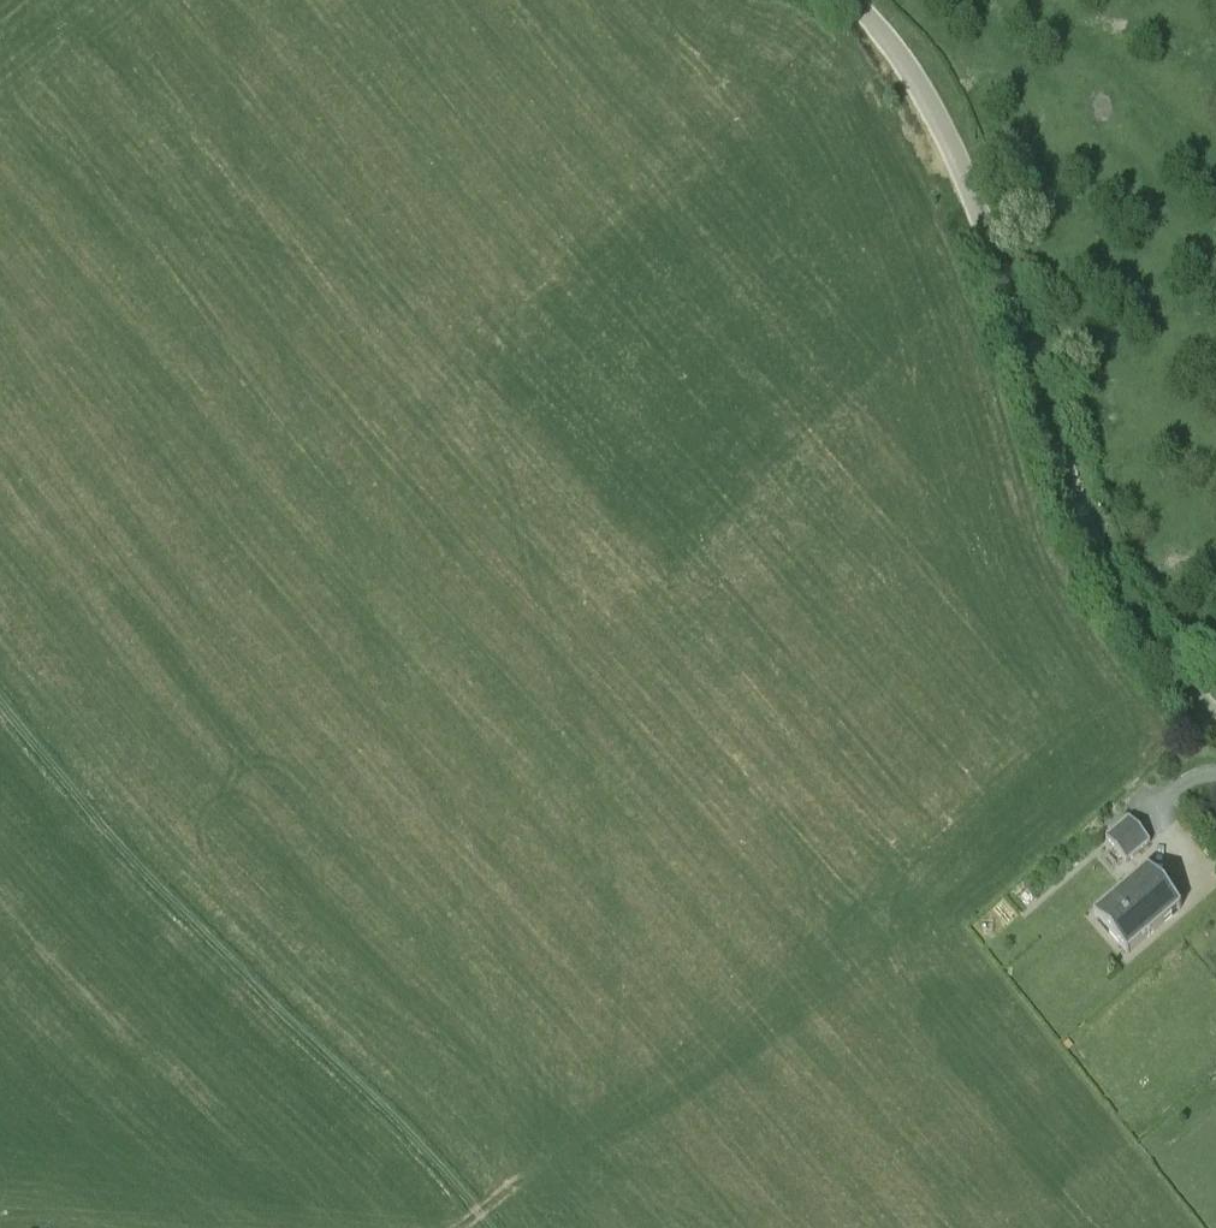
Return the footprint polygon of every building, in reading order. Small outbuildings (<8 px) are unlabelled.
[(1151,842),(1130,818),(1106,839),(1127,863),(1151,842)] [(1094,916),(1097,920),(1127,954),(1182,907),(1149,869),(1094,916)]
